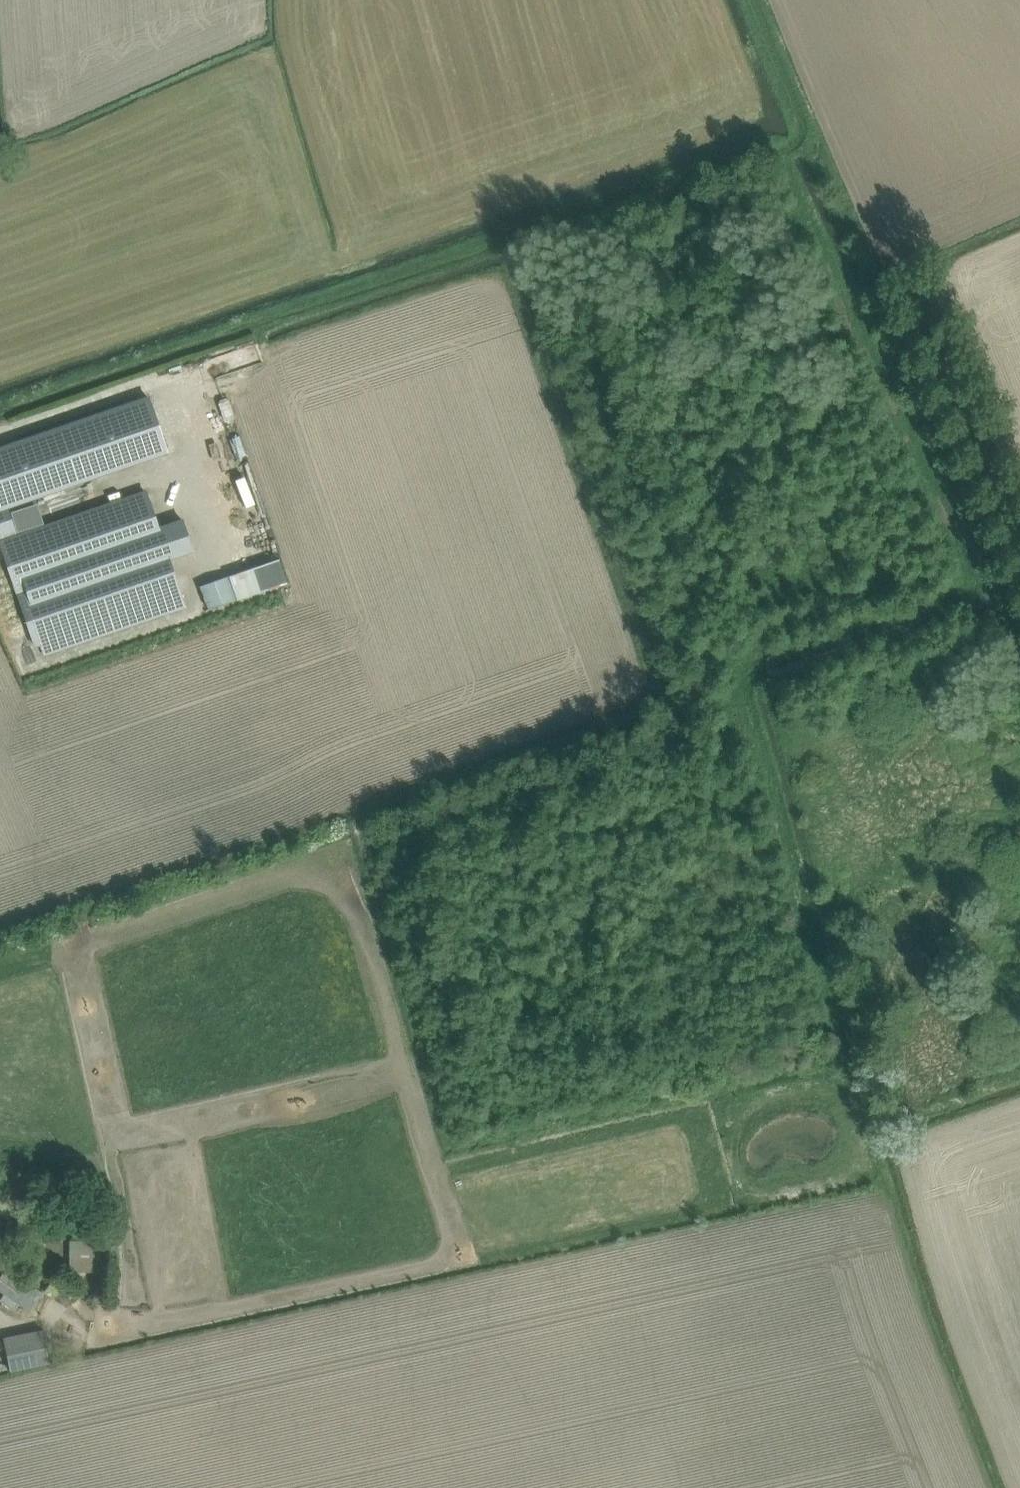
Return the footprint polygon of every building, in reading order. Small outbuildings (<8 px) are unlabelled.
[(0,448),(0,542),(35,645),(182,594),(169,558),(192,550),(182,520),(159,527),(146,490),(18,535),(8,506),(117,468),(169,450),(165,438),(155,410),(154,407),(149,395),(98,414),(0,448)] [(205,608),(284,580),(275,555),(196,583),(205,608)] [(70,1240),(70,1255),(102,1255),(102,1240),(70,1240)] [(0,1277),(0,1288),(5,1292),(15,1300),(29,1282),(8,1266),(0,1277)] [(43,1329),(3,1338),(10,1371),(50,1363),(43,1329)]
